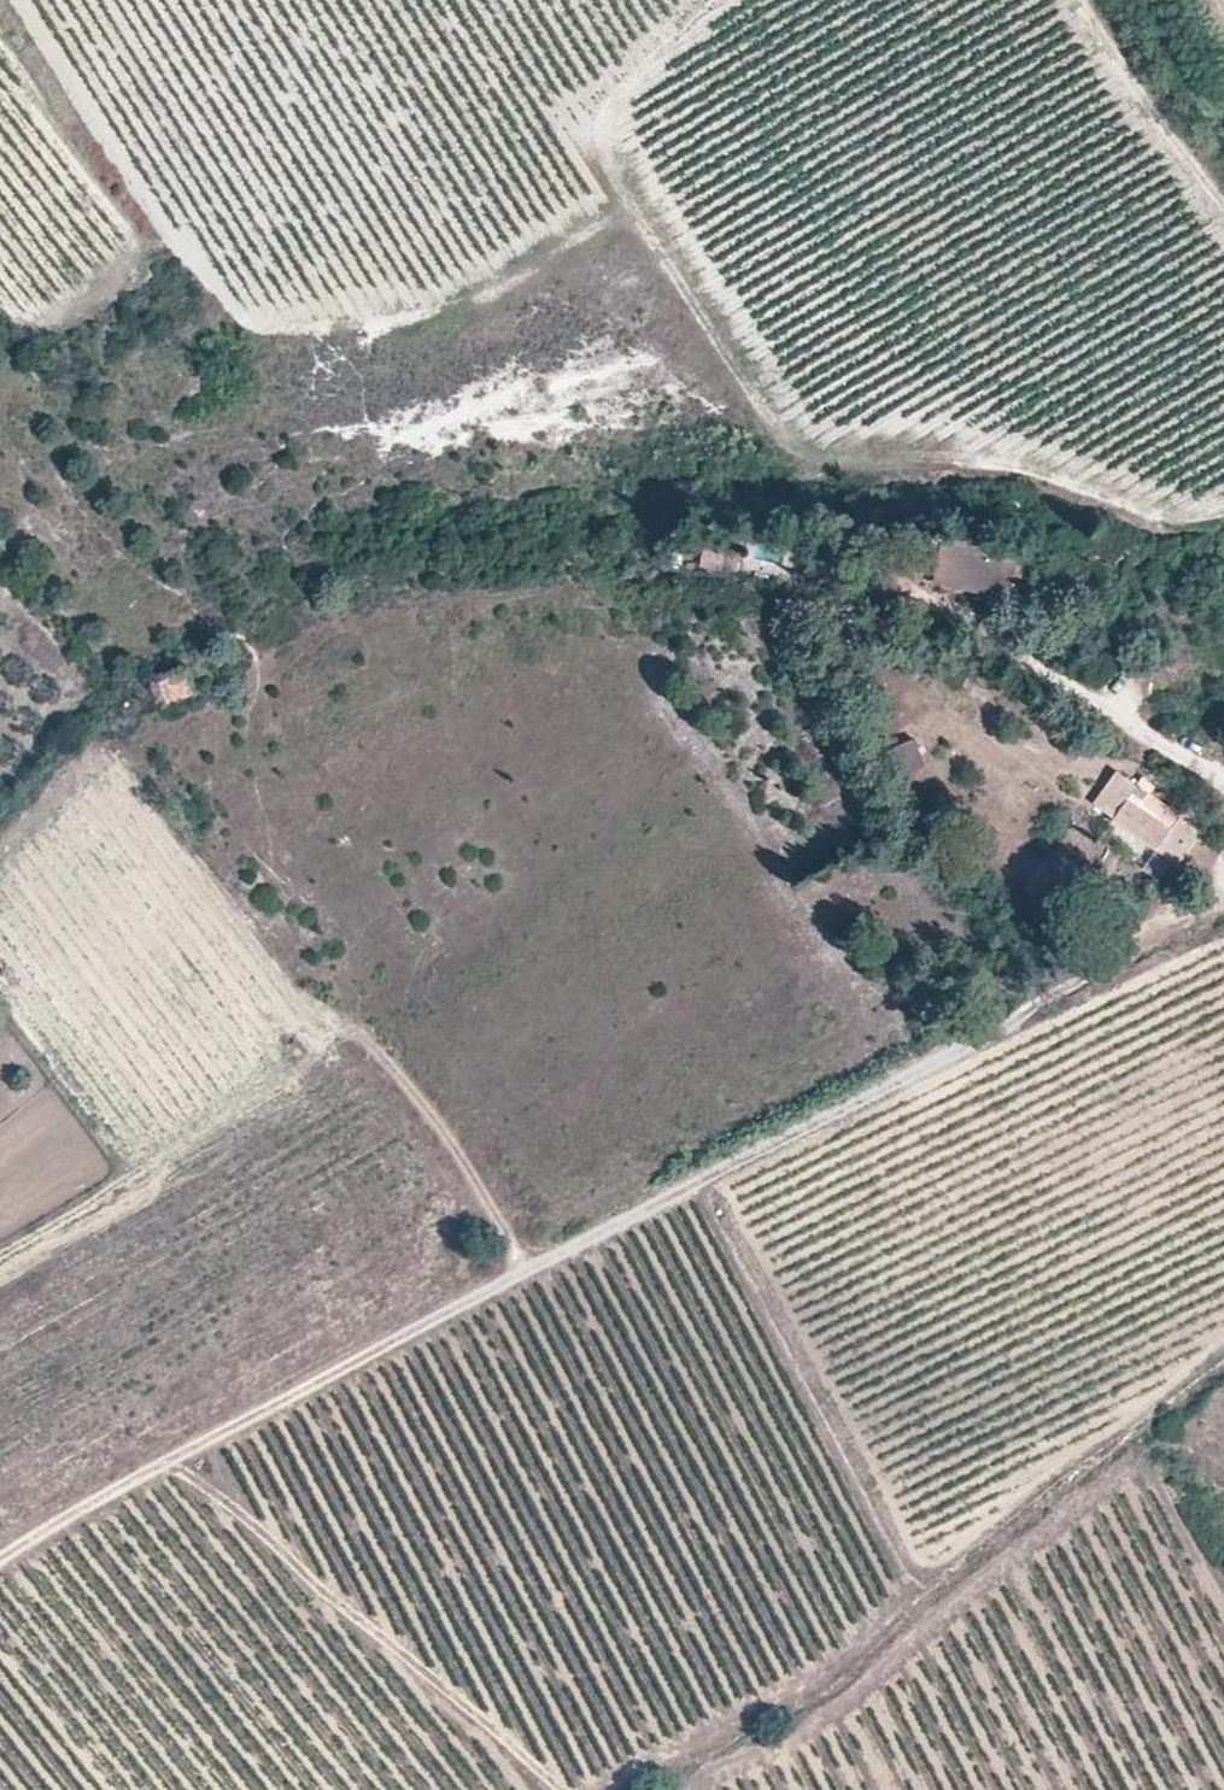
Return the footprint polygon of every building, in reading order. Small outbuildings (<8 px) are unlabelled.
[(1013,603),(1020,553),(939,541),(932,592),(1013,603)] [(722,567),(724,553),(703,549),(701,564),(722,567)] [(1113,819),(1137,786),(1119,773),(1095,806),(1113,819)] [(1137,786),(1113,819),(1154,849),(1179,816),(1137,786)] [(1204,834),(1179,816),(1154,849),(1180,868),(1204,834)]
